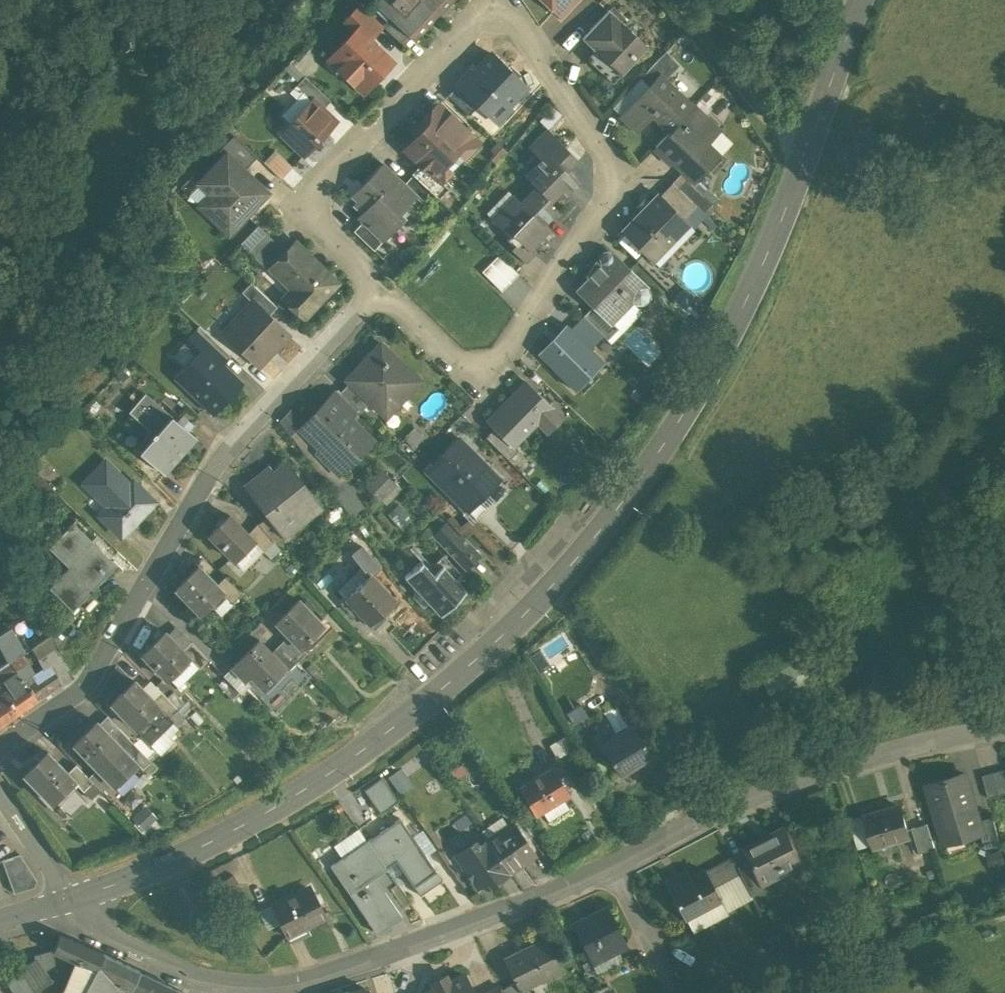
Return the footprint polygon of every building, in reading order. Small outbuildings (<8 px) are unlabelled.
[(424,0),(391,0),(398,7),(391,15),(410,34),(414,37),(437,14),(438,13),(424,0)] [(438,13),(437,14),(441,17),(446,12),(442,8),(449,0),(424,0),(438,13)] [(549,5),(553,0),(563,10),(572,0),(544,0),(549,5)] [(380,25),(360,4),(346,20),(356,29),(357,28),(367,38),(380,25)] [(647,46),(609,9),(582,37),(605,60),(597,68),(612,83),(647,46)] [(410,34),(391,15),(382,24),(402,43),(410,34)] [(367,38),(357,28),(356,29),(336,50),(346,60),(339,68),(352,80),(359,73),(370,83),(391,61),(367,38)] [(665,50),(640,77),(648,85),(659,74),(664,78),(678,63),(665,50)] [(526,85),(491,53),(473,72),(470,69),(457,83),(457,84),(479,104),(497,121),(510,107),(508,105),(526,85)] [(664,78),(659,74),(648,85),(620,114),(636,129),(652,112),(670,129),(693,106),(664,78)] [(330,100),(304,75),(295,84),(302,91),(311,100),(312,99),(322,108),(330,100)] [(479,104),(457,84),(447,94),(469,114),(479,104)] [(302,91),(281,114),(290,122),(311,100),(302,91)] [(290,122),(281,132),(303,153),(334,120),(322,108),(312,99),(311,100),(290,122)] [(477,139),(438,103),(422,121),(427,125),(404,149),(421,165),(430,173),(431,172),(439,179),(477,139)] [(536,118),(543,125),(556,112),(548,105),(536,118)] [(670,129),(654,146),(656,148),(664,156),(666,154),(682,170),(692,179),(693,178),(717,152),(703,139),(715,127),(693,106),(670,129)] [(547,128),(530,145),(542,157),(543,158),(560,140),(547,128)] [(256,155),(233,133),(219,149),(224,154),(226,153),(243,169),(256,155)] [(560,140),(543,158),(542,157),(534,166),(545,176),(536,185),(551,201),(563,189),(567,193),(579,181),(567,170),(578,159),(560,140)] [(291,165),(274,149),(263,160),(280,177),(291,165)] [(243,169),(226,153),(224,154),(199,181),(211,192),(199,204),(228,231),(264,194),(240,171),(243,169)] [(403,183),(381,163),(362,183),(367,188),(352,204),(361,213),(356,217),(361,222),(362,221),(382,241),(403,219),(398,214),(414,197),(419,202),(420,201),(403,184),(403,183)] [(430,173),(421,165),(413,174),(430,191),(438,198),(448,188),(439,179),(431,172),(430,173)] [(692,179),(682,170),(672,181),(692,201),(700,193),(693,186),(697,182),(693,178),(692,179)] [(430,191),(413,174),(403,183),(403,184),(420,201),(430,191)] [(672,181),(658,195),(681,217),(682,218),(695,204),(692,201),(672,181)] [(513,195),(499,209),(506,215),(498,224),(510,236),(513,233),(519,239),(530,249),(530,248),(544,234),(538,229),(556,211),(548,203),(551,201),(536,185),(520,201),(513,195)] [(656,192),(621,228),(652,259),(670,241),(664,234),(681,217),(658,195),(656,192)] [(382,241),(362,221),(361,222),(353,231),(373,250),(382,241)] [(286,252),(264,231),(259,237),(246,249),(269,272),(273,268),(271,267),(286,252)] [(530,249),(519,239),(511,248),(526,262),(535,253),(530,248),(530,249)] [(334,282),(294,243),(286,252),(271,267),(273,268),(293,288),(285,297),(303,314),(334,282)] [(599,257),(600,260),(603,263),(600,265),(595,260),(586,273),(589,277),(579,287),(578,288),(579,290),(593,304),(609,319),(630,298),(635,302),(638,302),(642,302),(645,300),(647,298),(648,295),(648,291),(647,288),(609,251),(607,250),(605,250),(602,251),(600,253),(599,255),(599,257)] [(502,291),(518,275),(499,257),(484,273),(502,291)] [(276,305),(250,281),(240,291),(251,301),(252,300),(267,315),(276,305)] [(251,301),(222,331),(257,364),(286,333),(267,315),(252,300),(251,301)] [(609,319),(593,304),(583,314),(602,333),(603,334),(613,323),(609,319)] [(602,333),(583,314),(569,327),(588,346),(602,333)] [(229,353),(198,324),(188,334),(200,346),(201,345),(220,363),(229,353)] [(569,327),(566,324),(538,352),(574,388),(602,360),(588,346),(569,327)] [(419,379),(380,341),(345,377),(348,380),(368,400),(384,415),(419,379)] [(220,363),(201,345),(200,346),(174,373),(213,410),(240,382),(220,363)] [(368,400),(348,380),(339,390),(357,408),(359,410),(368,400)] [(526,381),(487,421),(493,427),(511,444),(535,420),(547,431),(562,416),(526,381)] [(339,390),(336,387),(327,397),(348,417),(348,416),(357,408),(339,390)] [(194,435),(144,390),(128,408),(152,430),(150,432),(152,433),(138,448),(163,470),(194,435)] [(348,417),(327,397),(299,425),(318,445),(315,448),(338,471),(370,438),(348,416),(348,417)] [(281,426),(295,414),(286,404),(273,417),(281,426)] [(511,444),(493,427),(485,436),(508,458),(517,449),(511,444)] [(499,478),(458,437),(425,470),(465,509),(483,491),(484,492),(499,478)] [(132,477),(128,481),(104,457),(82,479),(109,506),(101,515),(119,533),(154,499),(132,477)] [(286,460),(272,471),(268,465),(244,484),(266,513),(278,528),(279,528),(282,532),(295,522),(296,523),(320,504),(286,460)] [(377,466),(359,482),(377,501),(395,485),(377,466)] [(246,531),(228,512),(208,532),(233,558),(252,539),(253,538),(246,531)] [(278,528),(266,513),(257,521),(273,540),(282,532),(279,528),(278,528)] [(115,562),(72,519),(53,538),(78,563),(65,576),(60,571),(47,583),(70,606),(115,562)] [(476,549),(447,520),(431,536),(460,564),(476,549)] [(257,521),(246,531),(253,538),(252,539),(262,549),(273,540),(257,521)] [(485,540),(468,523),(460,531),(477,548),(485,540)] [(377,566),(361,545),(352,553),(368,573),(369,572),(370,572),(377,566)] [(443,557),(429,569),(421,561),(404,576),(417,590),(411,595),(422,607),(428,601),(439,614),(465,590),(454,578),(459,573),(454,568),(453,568),(443,557)] [(215,582),(197,563),(174,586),(199,611),(209,602),(219,612),(230,600),(221,590),(222,589),(215,582)] [(370,572),(369,572),(368,573),(344,597),(340,601),(352,614),(356,610),(373,628),(386,616),(381,610),(394,598),(370,572)] [(230,600),(240,591),(224,573),(215,582),(222,589),(221,590),(230,600)] [(323,625),(298,599),(275,621),(287,634),(300,647),(301,646),(323,625)] [(10,629),(0,635),(0,647),(9,660),(12,658),(24,650),(10,629)] [(181,647),(164,629),(141,651),(166,677),(168,675),(188,655),(189,655),(181,647)] [(50,633),(31,646),(37,655),(44,651),(50,664),(62,655),(50,633)] [(300,647),(287,634),(279,642),(296,659),(305,650),(301,646),(300,647)] [(270,650),(257,637),(230,664),(243,678),(249,673),(261,686),(283,665),(284,664),(270,650)] [(207,656),(190,639),(181,647),(189,655),(188,655),(197,665),(198,665),(207,656)] [(296,659),(279,642),(270,650),(284,664),(283,665),(286,668),(296,659)] [(62,655),(50,664),(53,670),(61,684),(73,676),(62,655)] [(188,655),(168,675),(177,684),(197,665),(188,655)] [(0,666),(0,673),(4,680),(20,671),(12,658),(9,660),(0,666)] [(801,660),(766,674),(776,699),(811,684),(801,660)] [(53,670),(41,678),(39,675),(27,683),(38,700),(61,684),(53,670)] [(27,683),(20,671),(4,680),(5,681),(13,693),(7,697),(18,713),(38,700),(27,683)] [(151,697),(133,678),(110,700),(135,727),(156,706),(158,704),(151,697)] [(165,694),(160,689),(151,697),(158,704),(156,706),(165,717),(167,715),(176,707),(176,706),(165,694)] [(181,699),(171,689),(165,694),(176,706),(182,712),(187,708),(181,701),(182,700),(181,699)] [(18,713),(7,697),(0,702),(0,725),(18,713)] [(579,701),(560,713),(566,723),(585,711),(579,701)] [(156,706),(135,727),(149,741),(171,719),(167,715),(165,717),(156,706)] [(176,707),(167,715),(171,719),(175,724),(184,715),(176,707)] [(150,759),(106,713),(97,722),(119,746),(129,756),(141,768),(150,759)] [(97,722),(95,719),(72,742),(97,767),(99,765),(119,746),(97,722)] [(631,721),(612,732),(607,724),(594,731),(599,740),(598,741),(616,772),(649,753),(648,751),(653,749),(644,733),(639,736),(631,721)] [(569,732),(549,743),(557,756),(576,744),(569,732)] [(119,746),(99,765),(109,775),(129,756),(119,746)] [(66,770),(46,750),(23,772),(51,801),(73,779),(74,778),(66,770)] [(92,779),(75,762),(66,770),(74,778),(73,779),(82,788),(92,779)] [(551,764),(518,784),(535,813),(568,792),(551,764)] [(411,783),(400,767),(389,776),(400,792),(411,783)] [(982,779),(988,802),(1004,798),(1004,774),(1004,773),(982,779)] [(363,789),(378,811),(396,798),(381,776),(363,789)] [(964,777),(928,787),(944,840),(978,830),(980,829),(978,824),(964,777)] [(155,814),(144,802),(131,814),(142,825),(155,814)] [(884,810),(864,816),(874,850),(910,840),(901,809),(885,814),(884,810)] [(412,835),(400,818),(391,824),(367,841),(386,868),(396,861),(421,896),(443,880),(425,854),(412,835)] [(993,820),(978,824),(980,829),(978,830),(984,852),(1000,848),(993,820)] [(513,821),(487,839),(494,850),(508,869),(535,851),(513,821)] [(927,826),(911,831),(919,856),(934,851),(927,826)] [(358,828),(335,844),(344,857),(367,841),(358,828)] [(425,854),(435,847),(422,828),(412,835),(425,854)] [(785,828),(743,850),(749,863),(762,887),(805,865),(785,828)] [(477,846),(473,841),(456,854),(477,885),(487,877),(477,862),(494,850),(487,839),(477,846)] [(344,857),(332,865),(375,927),(398,911),(374,876),(386,868),(367,841),(344,857)] [(494,850),(477,862),(487,877),(491,882),(508,869),(494,850)] [(19,853),(1,859),(13,892),(34,886),(36,879),(19,853)] [(733,858),(713,869),(720,883),(740,872),(738,868),(733,858)] [(762,887),(749,863),(738,868),(740,872),(753,899),(765,893),(762,887)] [(232,873),(217,882),(222,891),(238,881),(232,873)] [(705,873),(691,880),(690,878),(670,888),(686,920),(687,920),(720,902),(721,902),(705,873)] [(312,889),(295,897),(293,892),(270,903),(289,941),(304,934),(301,928),(325,916),(312,889)] [(720,902),(687,920),(693,932),(727,915),(720,902)] [(608,908),(573,925),(591,961),(616,949),(626,944),(608,908)] [(84,945),(59,934),(54,951),(76,961),(84,945)] [(545,939),(505,960),(516,983),(521,991),(561,970),(545,939)] [(70,978),(64,990),(59,992),(82,992),(103,953),(84,945),(76,961),(70,978)] [(616,949),(591,961),(597,973),(622,961),(616,949)] [(103,953),(82,992),(113,992),(118,983),(135,991),(145,973),(103,953)] [(4,978),(14,992),(27,992),(49,979),(37,960),(35,957),(4,978)] [(145,973),(135,991),(139,992),(182,992),(183,991),(145,973)] [(449,983),(445,977),(434,983),(437,989),(429,992),(472,992),(464,976),(449,983)] [(502,991),(503,992),(522,992),(521,991),(516,983),(502,991)]
